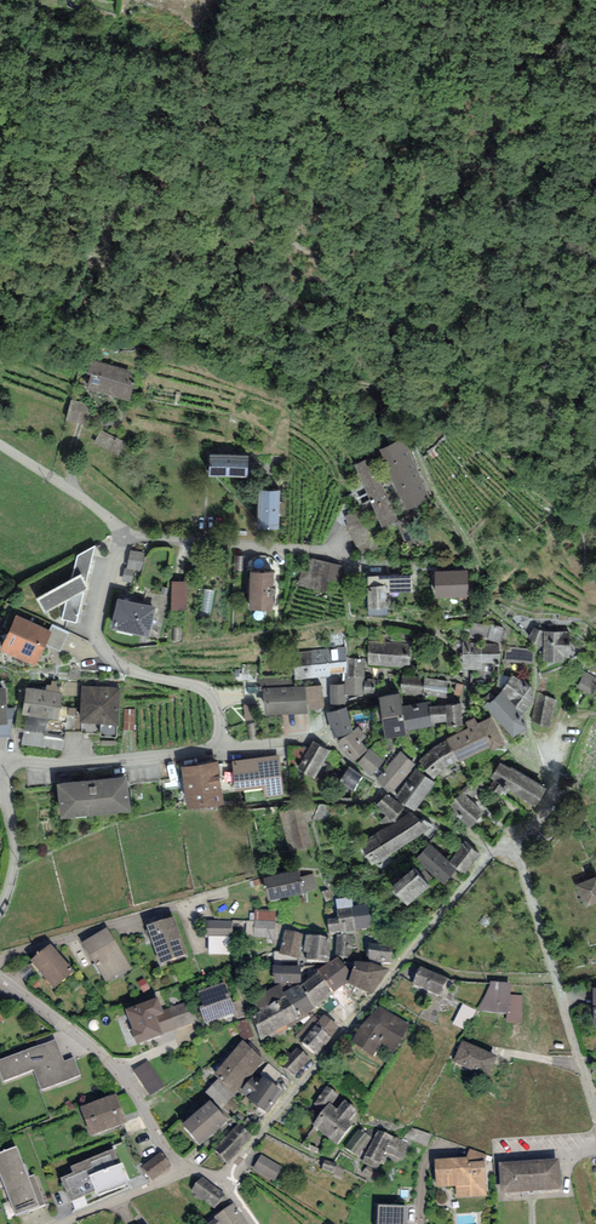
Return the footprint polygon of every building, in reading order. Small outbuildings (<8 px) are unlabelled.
[(131,371),(91,359),(87,374),(91,375),(87,388),(129,401),(135,382),(129,380),(131,371)] [(329,384),(317,383),(316,398),(328,398),(329,384)] [(91,405),(71,399),(65,419),(85,425),(91,405)] [(126,444),(100,429),(93,442),(119,457),(126,444)] [(404,439),(380,450),(407,511),(432,500),(404,439)] [(248,457),(210,454),(208,475),(247,478),(248,457)] [(369,458),(354,465),(382,527),(398,520),(369,458)] [(282,492),(259,491),(256,530),(279,532),(282,492)] [(362,509),(344,516),(359,555),(377,548),(362,509)] [(424,543),(412,515),(395,522),(408,550),(424,543)] [(65,602),(62,620),(76,623),(84,590),(87,589),(85,586),(95,547),(77,557),(72,580),(36,600),(44,614),(65,602)] [(145,553),(131,550),(127,567),(125,567),(121,581),(130,583),(134,569),(141,570),(145,553)] [(342,565),(305,557),(299,586),(335,594),(342,565)] [(468,571),(435,571),(435,598),(468,597),(468,571)] [(274,574),(250,573),(249,610),(273,611),(274,574)] [(411,575),(367,576),(369,616),(388,615),(387,598),(412,597),(411,575)] [(186,581),(171,581),(171,611),(187,611),(186,581)] [(157,608),(118,599),(111,629),(149,638),(157,608)] [(16,616),(0,649),(0,650),(35,667),(46,645),(52,633),(49,632),(16,616)] [(491,626),(472,622),(470,632),(488,637),(488,638),(500,641),(504,627),(491,624),(491,626)] [(69,633),(52,625),(49,632),(52,633),(46,645),(60,652),(69,633)] [(544,630),(534,628),(528,638),(543,648),(544,630)] [(570,631),(544,630),(543,648),(543,662),(563,663),(563,657),(569,657),(570,631)] [(411,644),(369,641),(367,665),(409,667),(411,644)] [(502,643),(463,643),(463,669),(484,669),(484,664),(502,664),(502,643)] [(292,653),(295,681),(330,676),(330,674),(345,673),(346,658),(347,647),(292,653)] [(532,663),(533,649),(505,647),(504,661),(532,663)] [(345,684),(330,684),(330,705),(346,705),(346,694),(363,695),(364,659),(346,658),(345,673),(345,684)] [(585,671),(577,686),(595,696),(595,693),(595,677),(585,671)] [(401,692),(423,695),(424,678),(403,675),(401,692)] [(534,689),(511,675),(501,692),(524,713),(531,704),(534,689)] [(424,678),(423,695),(446,698),(447,681),(424,678)] [(265,715),(308,714),(308,711),(325,709),(321,685),(264,688),(265,715)] [(120,688),(82,686),(80,722),(118,724),(120,688)] [(62,693),(26,688),(22,715),(26,716),(46,719),(58,720),(62,693)] [(527,729),(524,713),(501,692),(489,704),(488,702),(482,707),(487,712),(489,710),(513,738),(527,729)] [(402,706),(400,694),(378,697),(385,739),(387,738),(406,735),(405,731),(402,706)] [(556,700),(538,694),(531,722),(550,726),(556,700)] [(429,707),(432,706),(432,701),(402,706),(405,731),(434,726),(434,723),(431,723),(429,707)] [(432,706),(429,707),(431,723),(434,723),(446,722),(447,727),(464,726),(461,704),(432,706)] [(346,707),(326,713),(333,738),(348,735),(353,731),(346,707)] [(7,708),(8,725),(0,725),(0,738),(9,737),(15,708),(7,708)] [(44,733),(46,719),(26,716),(22,745),(42,748),(44,733)] [(457,761),(458,763),(490,747),(491,750),(505,744),(491,717),(478,724),(475,718),(465,723),(468,729),(447,739),(457,761)] [(348,735),(338,743),(354,761),(368,749),(361,741),(367,737),(358,727),(353,731),(348,735)] [(66,737),(44,733),(42,748),(63,751),(66,737)] [(445,767),(457,761),(447,739),(431,750),(419,761),(434,779),(445,767)] [(297,768),(314,779),(331,751),(314,741),(297,768)] [(384,761),(370,749),(357,763),(371,775),(384,761)] [(416,765),(401,752),(377,779),(392,792),(416,765)] [(280,755),(231,761),(235,791),(262,788),(264,798),(284,796),(280,755)] [(224,805),(218,761),(181,766),(187,810),(224,805)] [(535,807),(547,789),(511,767),(510,769),(500,763),(490,778),(494,781),(489,788),(501,796),(502,793),(505,795),(508,790),(535,807)] [(364,776),(349,766),(339,780),(354,791),(364,776)] [(435,783),(415,768),(396,795),(415,809),(435,783)] [(128,777),(57,784),(60,820),(131,813),(128,777)] [(404,808),(386,794),(376,807),(394,822),(404,808)] [(484,812),(465,794),(448,800),(456,814),(471,828),(484,812)] [(304,809),(280,813),(289,851),(312,845),(304,809)] [(434,826),(413,812),(359,845),(372,866),(434,826)] [(479,854),(465,841),(449,862),(457,869),(464,874),(479,854)] [(415,860),(442,885),(457,869),(449,862),(430,844),(415,860)] [(407,906),(430,886),(414,868),(391,889),(407,906)] [(264,878),(268,901),(301,894),(298,877),(297,872),(264,878)] [(314,873),(298,877),(301,894),(316,889),(314,873)] [(577,886),(585,907),(595,902),(595,879),(577,886)] [(338,918),(327,919),(329,933),(341,931),(341,934),(357,931),(356,929),(372,927),(369,904),(353,906),(351,896),(336,898),(338,918)] [(275,910),(255,910),(255,913),(250,913),(250,921),(246,921),(246,934),(253,934),(253,937),(275,937),(275,910)] [(174,916),(146,925),(159,964),(187,955),(174,916)] [(233,921),(205,920),(205,935),(233,935),(233,921)] [(106,928),(82,942),(106,982),(131,968),(106,928)] [(298,958),(303,933),(285,929),(280,951),(274,951),(273,965),(297,965),(298,958)] [(331,937),(306,934),(303,952),(307,952),(306,960),(328,963),(331,937)] [(353,936),(337,934),(335,954),(351,956),(353,936)] [(75,971),(51,943),(31,960),(55,988),(75,971)] [(393,945),(367,943),(367,960),(392,962),(393,945)] [(338,957),(317,970),(318,972),(335,993),(348,983),(351,973),(338,957)] [(372,962),(354,961),(351,973),(348,983),(373,993),(390,970),(372,962)] [(297,965),(273,965),(272,975),(275,975),(275,982),(301,983),(301,973),(300,973),(300,966),(297,965)] [(447,978),(420,966),(413,983),(439,995),(447,978)] [(318,972),(300,986),(314,1007),(335,993),(318,972)] [(225,981),(198,991),(203,1005),(199,1006),(205,1023),(236,1012),(225,981)] [(511,982),(490,981),(490,987),(478,1010),(506,1012),(509,1012),(510,995),(511,982)] [(283,992),(279,984),(253,998),(260,1011),(264,1009),(263,1007),(285,996),(283,992)] [(299,984),(283,992),(285,996),(299,1018),(314,1007),(300,986),(299,984)] [(524,995),(510,995),(509,1012),(506,1012),(506,1022),(522,1023),(524,995)] [(299,1018),(285,996),(263,1007),(264,1009),(276,1031),(299,1018)] [(157,997),(125,1009),(132,1028),(131,1029),(137,1045),(177,1030),(169,1008),(162,1010),(157,997)] [(186,1001),(169,1008),(177,1030),(195,1023),(186,1001)] [(411,1026),(378,1004),(352,1042),(374,1056),(382,1044),(394,1052),(411,1026)] [(476,1011),(463,1004),(452,1023),(465,1030),(476,1011)] [(261,1039),(276,1031),(264,1009),(260,1011),(251,1015),(261,1039)] [(340,1027),(323,1014),(319,1019),(313,1015),(296,1036),(302,1040),(301,1042),(317,1054),(325,1045),(326,1046),(340,1027)] [(0,1060),(0,1070),(4,1081),(34,1069),(41,1089),(80,1074),(74,1058),(65,1061),(56,1038),(0,1060)] [(263,1060),(242,1039),(214,1074),(218,1078),(234,1096),(234,1097),(239,1092),(252,1076),(263,1060)] [(497,1057),(463,1040),(452,1061),(472,1071),(475,1067),(489,1074),(497,1057)] [(311,1058),(297,1047),(282,1066),(296,1077),(311,1058)] [(165,1085),(147,1062),(133,1070),(151,1096),(165,1085)] [(283,1091),(262,1076),(259,1081),(252,1076),(239,1092),(267,1113),(283,1091)] [(234,1096),(218,1078),(205,1092),(222,1108),(230,1100),(234,1096)] [(328,1085),(313,1104),(323,1112),(330,1103),(332,1105),(340,1095),(328,1085)] [(116,1094),(80,1106),(90,1135),(126,1123),(116,1094)] [(200,1145),(228,1121),(210,1100),(182,1124),(200,1145)] [(239,1108),(230,1100),(222,1108),(220,1110),(229,1119),(239,1108)] [(358,1110),(345,1100),(337,1109),(332,1105),(330,1103),(323,1112),(313,1124),(337,1144),(353,1125),(349,1121),(358,1110)] [(214,1150),(227,1163),(253,1137),(239,1124),(214,1150)] [(372,1138),(360,1128),(345,1147),(358,1157),(372,1138)] [(408,1143),(377,1129),(362,1161),(377,1169),(386,1151),(388,1152),(401,1158),(408,1143)] [(0,1152),(0,1176),(15,1214),(27,1210),(28,1211),(46,1204),(34,1175),(29,1177),(16,1146),(0,1152)] [(114,1148),(70,1167),(73,1172),(60,1177),(71,1202),(96,1191),(98,1194),(130,1180),(122,1162),(121,1163),(114,1148)] [(469,1149),(466,1157),(468,1157),(468,1162),(484,1161),(487,1155),(469,1149)] [(161,1152),(142,1166),(152,1180),(171,1166),(161,1152)] [(283,1168),(263,1156),(255,1170),(275,1182),(283,1168)] [(466,1157),(434,1158),(436,1187),(456,1186),(456,1198),(486,1197),(484,1161),(468,1162),(468,1157),(466,1157)] [(559,1159),(499,1162),(501,1193),(561,1190),(559,1159)] [(225,1194),(202,1176),(191,1190),(215,1208),(225,1194)] [(214,1217),(215,1218),(207,1223),(248,1223),(232,1203),(214,1217)] [(378,1205),(377,1223),(406,1223),(407,1206),(378,1205)]
